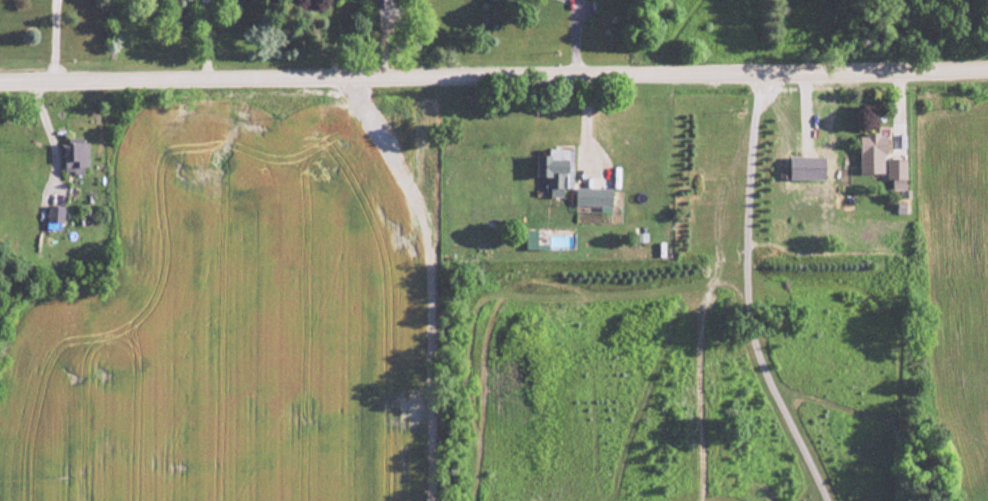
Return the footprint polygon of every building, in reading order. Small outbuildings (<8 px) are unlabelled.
[(858,134),(858,174),(883,173),(883,134),(858,134)] [(87,167),(87,139),(62,140),(63,173),(81,172),(81,167),(87,167)] [(533,177),(547,177),(547,197),(561,197),(561,185),(566,185),(567,159),(550,158),(550,155),(534,155),(533,177)] [(904,158),(885,159),(885,179),(890,179),(891,190),(904,189),(904,158)] [(573,205),(598,206),(598,212),(609,213),(610,189),(574,188),(573,205)] [(45,221),(62,222),(63,206),(46,205),(45,221)] [(534,235),(524,234),(524,249),(534,249),(534,235)]
